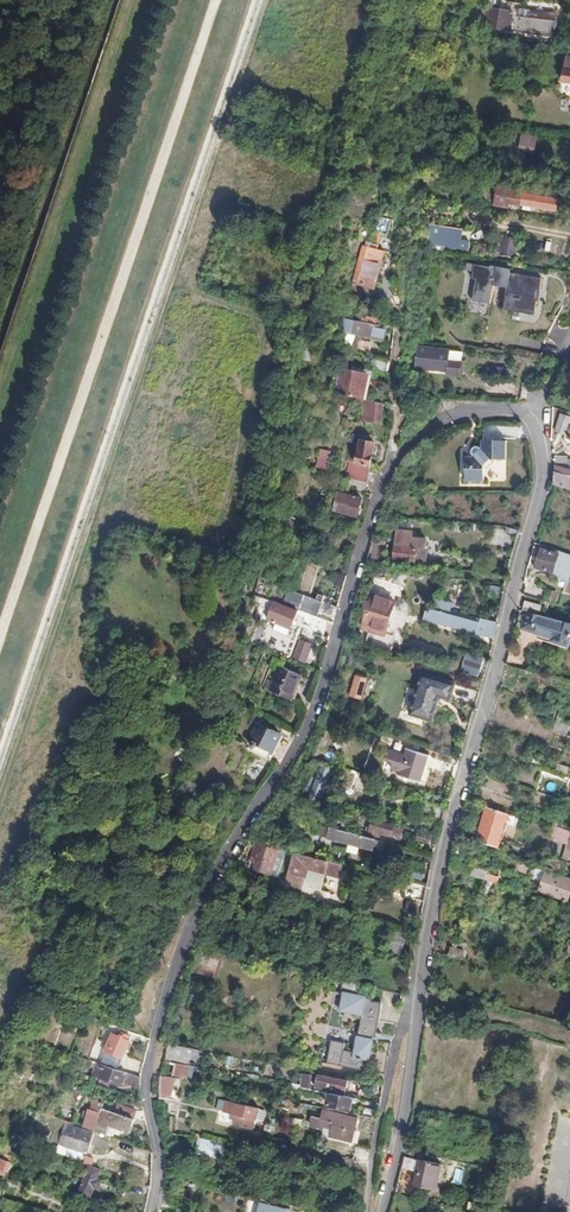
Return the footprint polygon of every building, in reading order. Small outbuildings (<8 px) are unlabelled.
[(476,0),(468,0),(465,28),(536,35),(539,7),(497,2),(496,12),(475,10),(476,0)] [(564,68),(562,79),(569,80),(569,69),(564,68)] [(535,152),(537,136),(521,134),(519,150),(535,152)] [(556,197),(537,194),(538,190),(511,185),(510,189),(496,186),(493,204),(508,206),(508,204),(518,206),(518,204),(554,210),(556,197)] [(439,211),(440,203),(433,202),(432,210),(439,211)] [(449,244),(451,227),(435,224),(433,241),(449,244)] [(362,285),(371,250),(354,244),(344,280),(362,285)] [(523,288),(522,295),(519,295),(517,309),(527,311),(528,306),(549,310),(551,299),(548,298),(550,289),(554,289),(556,277),(536,274),(535,277),(524,275),(524,272),(525,268),(505,265),(504,266),(479,262),(478,269),(486,270),(485,279),(490,279),(486,301),(504,303),(507,285),(520,287),(523,288)] [(381,340),(385,320),(358,314),(356,321),(349,319),(346,333),(381,340)] [(412,364),(444,368),(443,372),(457,373),(459,358),(445,357),(446,349),(415,345),(412,364)] [(340,394),(364,399),(369,375),(346,370),(340,394)] [(372,420),(373,403),(363,404),(363,421),(372,420)] [(382,403),(373,403),(372,420),(382,420),(382,403)] [(569,422),(569,416),(561,413),(554,432),(565,436),(569,422)] [(357,462),(369,465),(375,442),(362,439),(361,443),(357,462)] [(506,461),(507,442),(483,442),(482,451),(480,451),(477,447),(475,448),(474,450),(475,453),(477,456),(474,459),(471,457),(466,457),(466,482),(484,482),(485,467),(490,467),(490,461),(506,461)] [(551,456),(554,468),(553,485),(556,486),(569,491),(569,469),(564,467),(566,459),(567,456),(551,456)] [(329,469),(329,458),(318,458),(318,469),(329,469)] [(346,475),(365,481),(369,465),(357,462),(347,459),(343,474),(346,475)] [(363,491),(365,481),(346,475),(344,486),(363,491)] [(357,516),(361,498),(338,493),(334,510),(357,516)] [(396,530),(393,559),(424,562),(426,539),(411,537),(412,531),(396,530)] [(569,583),(569,556),(557,552),(556,555),(536,548),(533,559),(536,561),(533,569),(552,575),(551,578),(569,584),(569,583)] [(489,595),(500,597),(501,587),(491,585),(489,595)] [(333,617),(336,605),(288,589),(284,601),(301,607),(300,609),(303,610),(318,615),(319,612),(333,617)] [(368,626),(384,630),(392,600),(365,593),(357,623),(368,626)] [(295,607),(265,597),(261,608),(267,610),(265,618),(288,626),(295,607)] [(476,634),(493,638),(497,622),(480,618),(479,622),(449,614),(430,609),(429,612),(427,619),(476,632),(476,634)] [(318,632),(324,618),(318,615),(303,610),(299,625),(318,632)] [(479,622),(480,618),(450,611),(449,614),(479,622)] [(569,638),(569,625),(525,613),(521,628),(534,632),(535,630),(552,636),(551,641),(568,646),(569,638)] [(363,645),(388,652),(392,635),(384,632),(384,630),(368,626),(363,645)] [(304,660),(310,643),(298,639),(292,656),(304,660)] [(478,673),(480,666),(464,661),(461,669),(478,673)] [(272,684),(295,693),(303,674),(279,665),(272,684)] [(440,695),(451,699),(456,682),(422,672),(417,689),(440,695)] [(359,697),(365,677),(355,674),(350,695),(359,697)] [(294,698),(295,693),(272,684),(270,689),(294,698)] [(440,695),(417,689),(410,713),(432,719),(440,695)] [(272,746),(280,730),(262,721),(254,738),(257,740),(252,749),(271,757),(275,748),(272,746)] [(421,781),(429,754),(408,748),(406,755),(390,750),(387,761),(394,763),(392,769),(401,771),(400,775),(421,781)] [(312,788),(317,771),(306,768),(301,786),(312,788)] [(514,826),(517,816),(486,807),(476,841),(496,847),(503,823),(514,826)] [(358,822),(360,814),(352,812),(350,821),(358,822)] [(370,819),(368,826),(367,832),(367,834),(377,836),(379,830),(398,834),(401,827),(370,819)] [(338,829),(347,831),(349,823),(340,821),(338,829)] [(567,843),(569,834),(569,831),(553,825),(551,833),(557,835),(556,840),(567,843)] [(381,851),(384,841),(347,831),(338,829),(328,826),(326,837),(381,851)] [(429,841),(431,834),(417,831),(416,838),(429,841)] [(258,841),(251,869),(273,875),(278,857),(281,846),(258,841)] [(337,873),(340,862),(292,849),(287,872),(303,876),(306,865),(337,873)] [(273,875),(279,877),(284,858),(278,857),(273,875)] [(539,870),(528,866),(527,872),(538,876),(539,870)] [(488,871),(486,878),(499,882),(501,875),(488,871)] [(569,899),(569,879),(557,875),(555,880),(551,896),(569,901),(569,899)] [(385,940),(400,944),(404,933),(389,928),(385,940)] [(397,954),(400,944),(385,940),(381,949),(397,954)] [(197,941),(187,970),(214,976),(221,948),(197,941)] [(357,991),(359,983),(344,979),(341,988),(357,991)] [(354,1048),(370,1051),(372,1039),(371,1039),(372,1031),(375,1031),(381,1002),(372,1000),(373,998),(352,993),(351,994),(344,992),(340,1009),(362,1014),(354,1048)] [(119,1067),(132,1036),(114,1030),(102,1061),(119,1067)] [(366,1070),(370,1051),(354,1048),(354,1051),(343,1049),(344,1046),(330,1043),(326,1062),(339,1064),(338,1065),(366,1070)] [(168,1044),(166,1058),(199,1062),(201,1048),(168,1044)] [(188,1081),(191,1081),(194,1066),(165,1061),(164,1068),(174,1070),(173,1074),(181,1075),(181,1077),(188,1079),(188,1081)] [(123,1084),(139,1090),(139,1078),(103,1066),(99,1079),(123,1087),(123,1084)] [(301,1086),(313,1087),(314,1073),(302,1072),(301,1086)] [(82,1082),(92,1086),(94,1079),(84,1075),(82,1082)] [(160,1095),(174,1097),(177,1077),(163,1075),(160,1095)] [(345,1089),(347,1081),(317,1075),(316,1084),(345,1089)] [(294,1090),(329,1097),(330,1092),(294,1085),(294,1090)] [(351,1108),(353,1096),(330,1092),(329,1097),(328,1104),(351,1108)] [(80,1126),(109,1136),(112,1126),(127,1132),(135,1110),(115,1103),(113,1111),(100,1106),(101,1102),(92,1099),(88,1110),(86,1109),(80,1126)] [(258,1109),(258,1108),(228,1101),(225,1112),(234,1114),(232,1123),(252,1128),(255,1118),(256,1119),(256,1118),(258,1109)] [(264,1110),(258,1109),(256,1118),(262,1119),(264,1110)] [(361,1139),(362,1132),(357,1131),(359,1119),(323,1111),(320,1120),(312,1118),(310,1127),(317,1129),(318,1126),(331,1129),(330,1135),(354,1141),(354,1138),(361,1139)] [(58,1122),(52,1141),(58,1143),(64,1124),(58,1122)] [(52,1141),(48,1152),(69,1159),(72,1148),(82,1151),(88,1132),(64,1124),(58,1143),(52,1141)] [(104,1149),(107,1141),(92,1137),(90,1145),(104,1149)] [(221,1158),(225,1144),(198,1138),(195,1154),(205,1156),(205,1155),(221,1158)] [(77,1161),(85,1164),(87,1157),(80,1155),(77,1161)] [(421,1160),(402,1155),(400,1168),(416,1172),(413,1186),(433,1190),(439,1165),(421,1160)] [(11,1173),(15,1162),(1,1157),(0,1159),(0,1169),(11,1173)] [(97,1178),(100,1169),(87,1165),(78,1192),(91,1197),(93,1188),(98,1190),(101,1180),(97,1178)] [(185,1202),(190,1181),(179,1178),(174,1199),(185,1202)]
